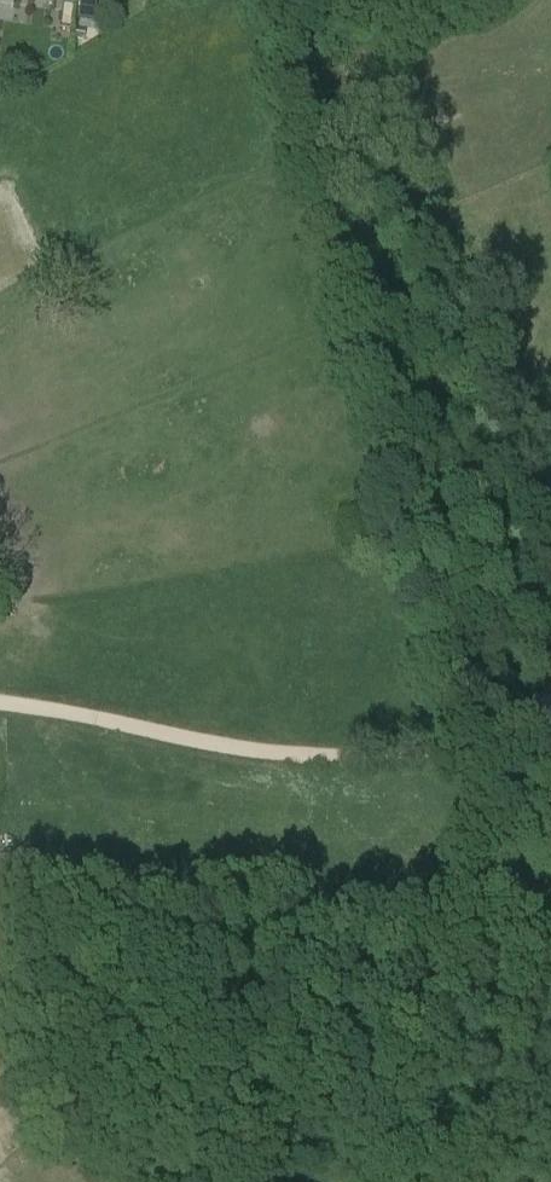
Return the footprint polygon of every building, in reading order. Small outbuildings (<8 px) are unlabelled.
[(79,21),(94,23),(97,0),(82,0),(79,21)] [(135,1153),(118,1149),(116,1163),(133,1166),(135,1153)]
